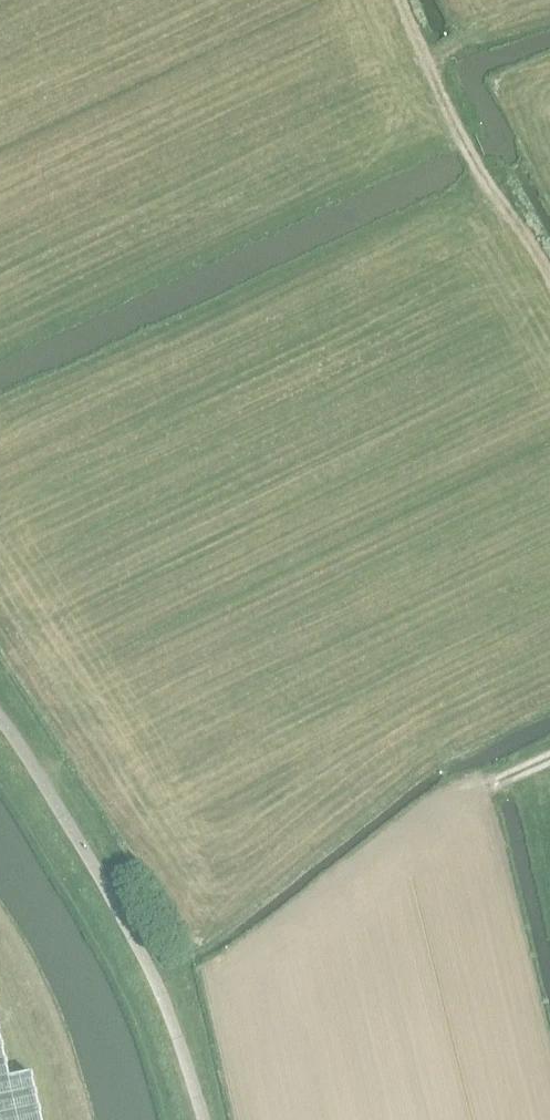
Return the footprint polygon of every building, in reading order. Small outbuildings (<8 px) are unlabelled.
[(34,1078),(16,1082),(12,1065),(0,1014),(0,1119),(43,1119),(34,1078)]
